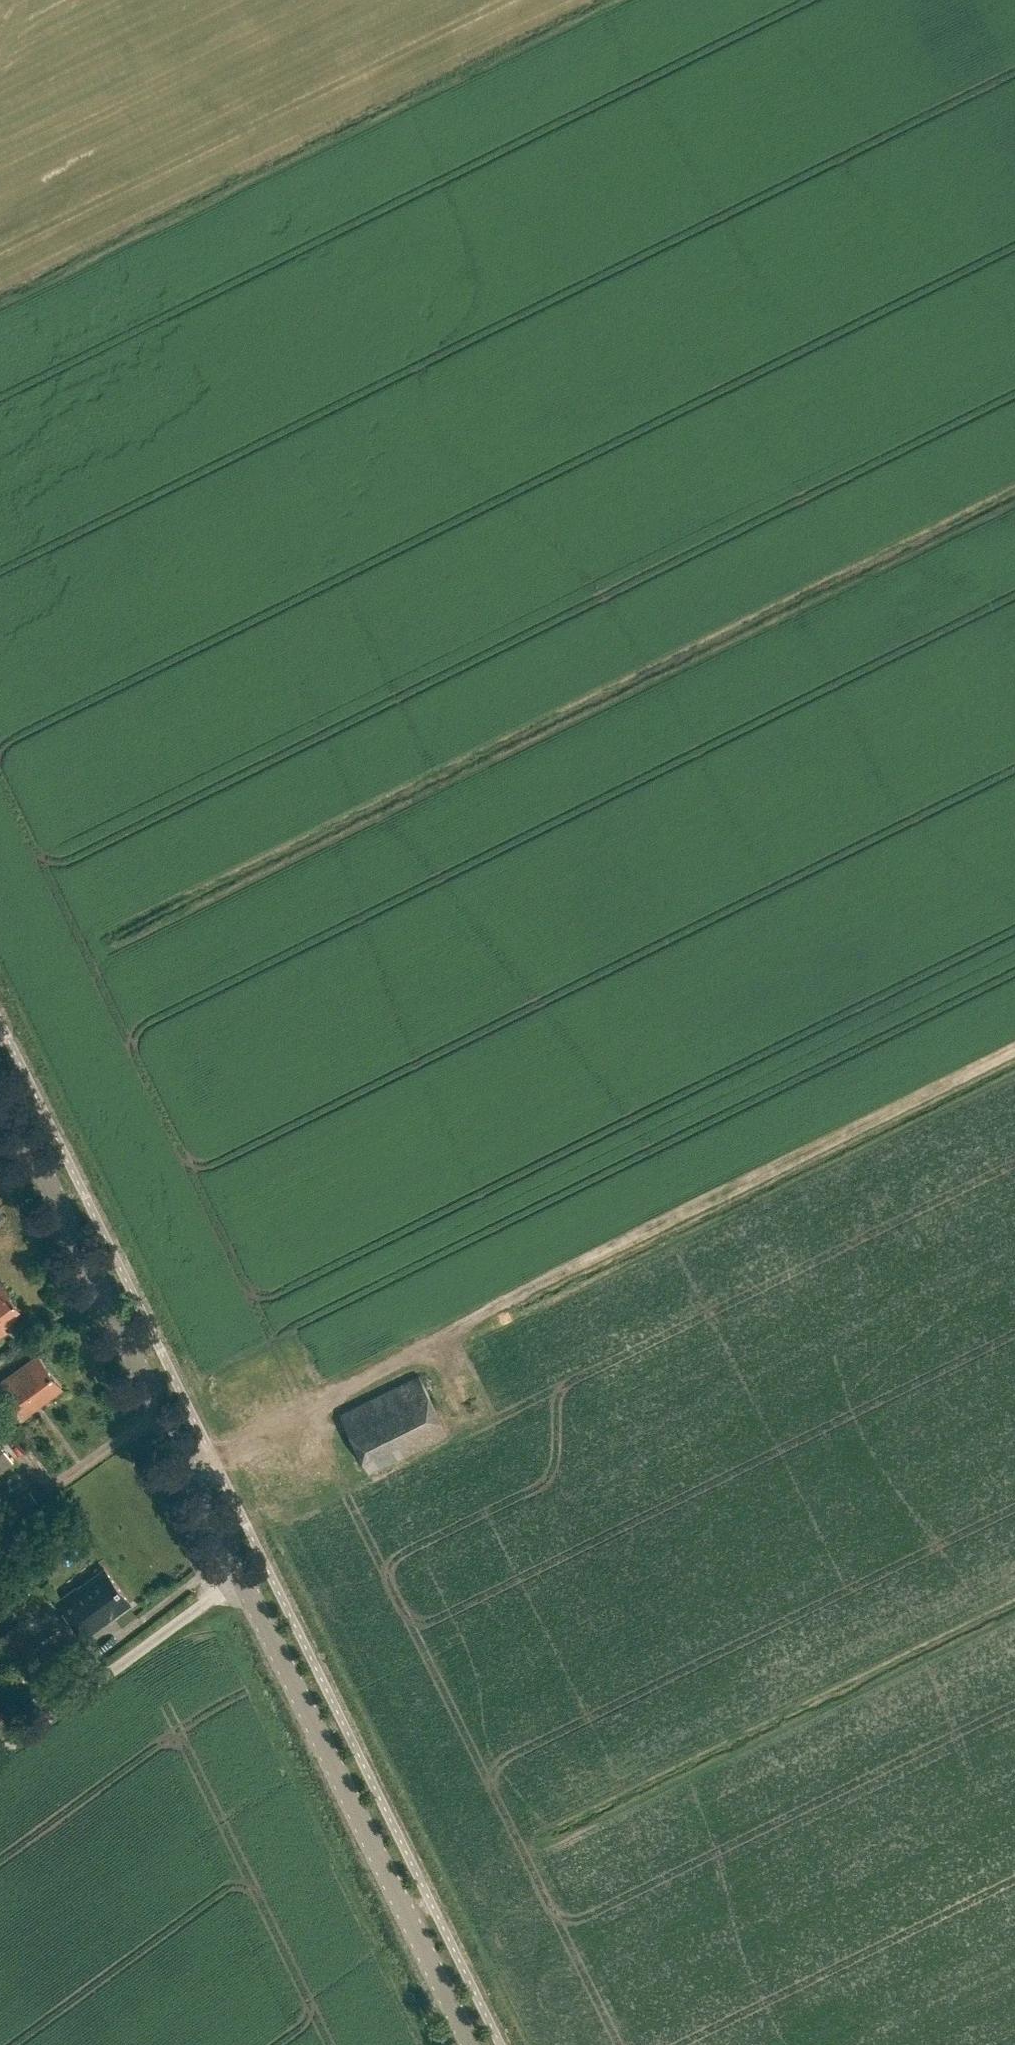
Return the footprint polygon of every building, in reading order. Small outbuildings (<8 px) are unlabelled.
[(2,1283),(0,1285),(0,1338),(8,1332),(5,1328),(19,1318),(15,1312),(20,1309),(2,1283)] [(60,1389),(39,1359),(1,1384),(5,1390),(0,1394),(0,1397),(6,1406),(12,1401),(22,1415),(60,1389)] [(339,1411),(368,1471),(446,1433),(416,1373),(339,1411)] [(0,1443),(0,1472),(14,1462),(0,1443)] [(104,1568),(77,1587),(76,1586),(56,1601),(83,1638),(130,1603),(104,1568)] [(17,1623),(0,1635),(0,1639),(8,1649),(34,1684),(50,1672),(24,1637),(26,1635),(17,1623)]
